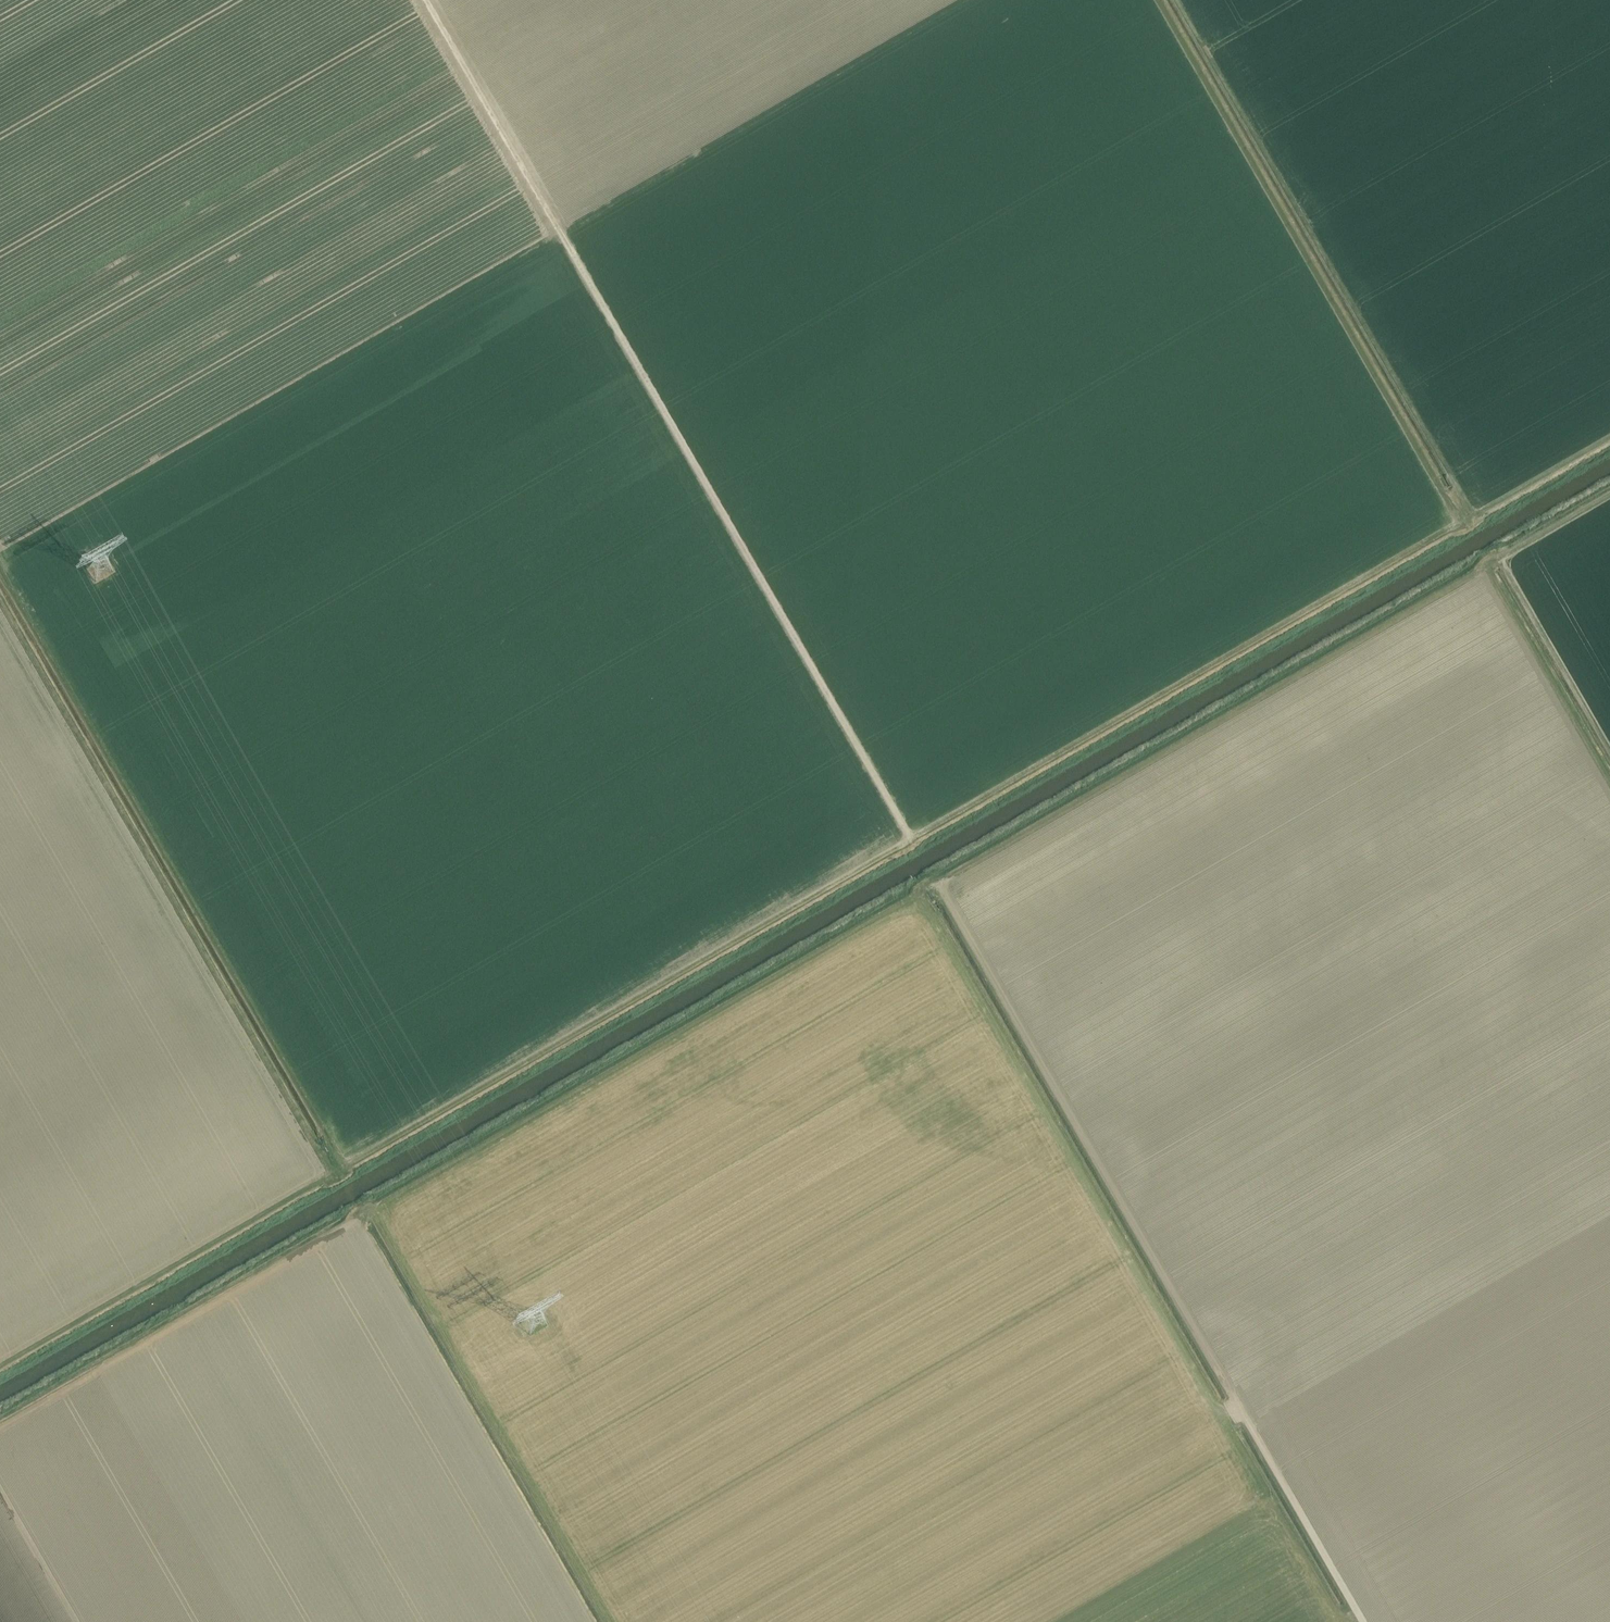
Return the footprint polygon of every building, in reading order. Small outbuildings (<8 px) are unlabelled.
[(1349,1552),(1342,1556),(1349,1567),(1356,1563),(1349,1552)]
